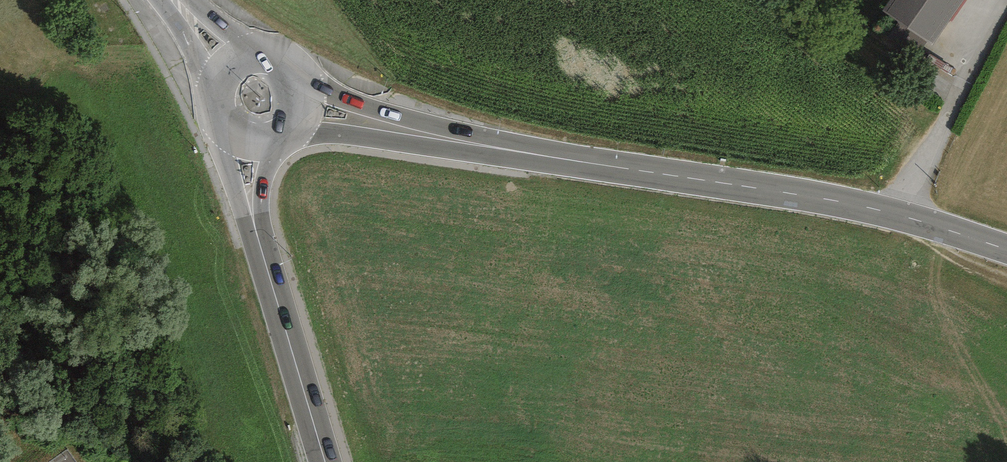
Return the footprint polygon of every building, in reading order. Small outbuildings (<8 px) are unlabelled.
[(882,11),(932,45),(963,0),(890,0),(882,11)] [(68,448),(47,461),(78,461),(68,448)]
